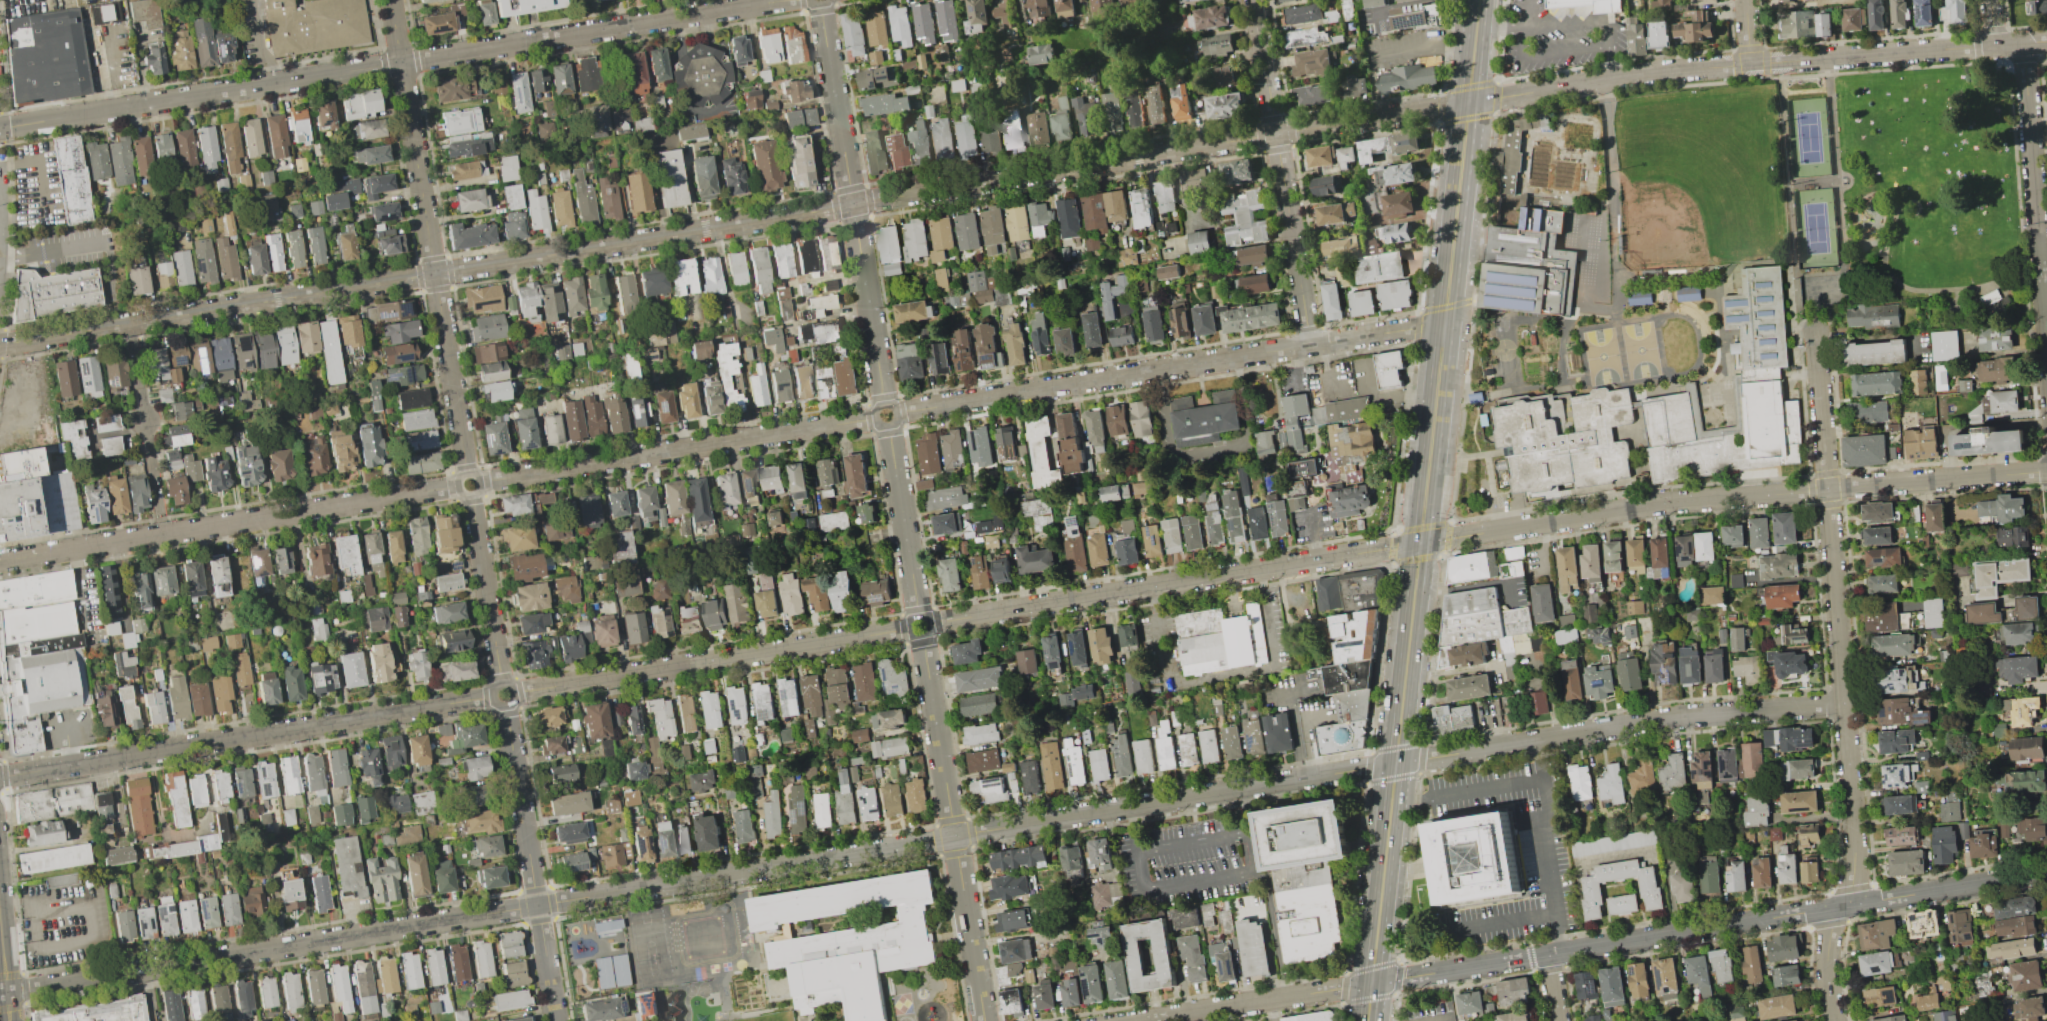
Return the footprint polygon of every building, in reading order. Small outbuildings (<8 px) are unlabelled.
[(128,1),(134,0),(159,0),(163,26),(143,30),(142,20),(132,22),(128,1)] [(293,3),(292,0),(262,0),(272,61),(371,45),(364,0),(312,0),(293,3)] [(478,26),(475,0),(486,0),(487,2),(490,1),(493,23),(478,26)] [(497,17),(494,0),(563,0),(564,6),(510,15),(497,17)] [(940,34),(935,0),(953,0),(959,39),(941,42),(940,34)] [(968,20),(965,0),(986,0),(990,24),(983,25),(985,32),(968,35),(966,21),(968,20)] [(997,25),(994,0),(1015,0),(1018,22),(997,25)] [(1027,12),(1025,0),(1050,0),(1052,16),(1036,19),(1035,11),(1027,12)] [(1057,19),(1054,0),(1074,0),(1076,16),(1057,19)] [(1095,15),(1092,0),(1116,0),(1118,11),(1095,15)] [(1341,1),(1344,0),(1352,0),(1357,18),(1346,21),(1341,1)] [(1361,9),(1359,0),(1387,0),(1388,4),(1361,9)] [(1549,8),(1595,4),(1596,14),(1623,10),(1622,0),(1548,0),(1549,8)] [(1656,9),(1656,0),(1670,0),(1670,9),(1656,9)] [(1869,31),(1867,0),(1881,0),(1883,30),(1869,31)] [(1891,29),(1890,0),(1904,0),(1905,28),(1891,29)] [(1915,26),(1913,0),(1930,0),(1932,25),(1915,26)] [(1946,6),(1946,0),(1965,0),(1966,21),(1952,22),(1952,19),(1939,20),(1938,6),(1946,6)] [(925,45),(924,37),(917,38),(911,2),(920,1),(921,4),(929,2),(936,43),(925,45)] [(1321,19),(1285,25),(1283,8),(1319,2),(1321,19)] [(1391,8),(1440,2),(1443,26),(1394,32),(1391,8)] [(112,20),(110,4),(97,5),(99,22),(112,20)] [(1230,25),(1190,31),(1187,10),(1227,4),(1230,25)] [(906,6),(913,46),(903,47),(901,40),(892,41),(887,6),(896,5),(897,8),(906,6)] [(7,17),(76,7),(92,93),(13,107),(7,17)] [(1843,32),(1841,9),(1864,7),(1865,24),(1861,24),(1862,30),(1843,32)] [(1778,39),(1776,12),(1813,10),(1814,37),(1778,39)] [(421,35),(418,16),(452,11),(455,30),(421,35)] [(889,44),(870,47),(865,14),(883,11),(889,44)] [(1675,42),(1674,22),(1695,21),(1695,11),(1712,11),(1713,41),(1675,42)] [(854,56),(853,49),(846,49),(841,13),(848,12),(849,15),(860,14),(865,54),(854,56)] [(1830,13),(1831,35),(1816,36),(1814,14),(1830,13)] [(1645,55),(1628,56),(1626,18),(1644,17),(1645,55)] [(196,69),(189,21),(211,18),(218,66),(196,69)] [(1670,49),(1650,50),(1648,22),(1668,21),(1670,49)] [(779,27),(790,25),(791,29),(799,28),(805,61),(786,64),(779,27)] [(755,31),(775,27),(781,60),(761,64),(755,31)] [(1327,42),(1287,48),(1284,32),(1317,27),(1318,31),(1325,30),(1327,42)] [(172,71),(194,67),(188,29),(166,32),(172,71)] [(1234,50),(1205,55),(1202,38),(1231,33),(1234,50)] [(748,60),(743,61),(743,65),(733,66),(732,62),(731,63),(727,37),(740,35),(740,39),(744,38),(748,60)] [(232,38),(214,40),(218,66),(235,63),(232,38)] [(710,106),(704,99),(701,99),(699,108),(680,100),(683,92),(680,90),(672,91),(668,71),(676,69),(678,67),(672,59),(694,42),(720,52),(716,60),(718,62),(727,61),(730,82),(722,83),(721,86),(726,92),(710,106)] [(160,43),(145,45),(146,54),(141,55),(143,68),(149,67),(150,74),(164,72),(160,43)] [(1027,47),(1053,43),(1055,61),(1030,65),(1027,47)] [(947,44),(950,63),(940,64),(938,45),(947,44)] [(644,50),(662,47),(667,79),(650,82),(644,50)] [(1293,78),(1291,65),(1296,64),(1294,53),(1327,48),(1331,72),(1293,78)] [(881,50),(883,63),(869,65),(867,51),(881,50)] [(645,88),(627,91),(621,54),(639,51),(645,88)] [(925,53),(926,68),(918,69),(916,54),(925,53)] [(577,92),(572,59),(595,55),(601,88),(577,92)] [(570,92),(552,95),(547,66),(565,63),(570,92)] [(1437,85),(1378,94),(1375,74),(1391,71),(1390,68),(1420,63),(1420,67),(1433,65),(1437,85)] [(1216,68),(1235,65),(1238,85),(1219,88),(1216,68)] [(861,90),(858,72),(895,66),(898,85),(861,90)] [(527,70),(543,68),(546,90),(530,92),(527,70)] [(756,70),(767,69),(769,81),(758,83),(756,70)] [(512,113),(506,73),(523,70),(529,110),(512,113)] [(1341,100),(1338,78),(1366,74),(1369,96),(1341,100)] [(434,102),(431,81),(470,75),(472,90),(464,91),(465,98),(434,102)] [(964,78),(965,90),(952,92),(950,80),(964,78)] [(492,81),(504,80),(507,95),(494,97),(492,81)] [(785,103),(784,94),(779,95),(778,86),(783,86),(782,81),(797,80),(798,84),(806,83),(807,99),(796,100),(796,101),(785,103)] [(982,96),(970,97),(969,83),(981,82),(982,96)] [(1191,119),(1174,122),(1169,85),(1187,83),(1191,119)] [(1290,88),(1311,85),(1311,86),(1328,84),(1330,101),(1298,105),(1297,94),(1291,95),(1290,88)] [(1144,87),(1160,85),(1165,122),(1149,124),(1144,87)] [(343,120),(340,94),(378,89),(381,115),(343,120)] [(760,109),(743,111),(741,91),(758,89),(760,109)] [(1125,92),(1138,90),(1143,126),(1130,128),(1125,92)] [(1205,97),(1240,91),(1244,114),(1209,120),(1205,97)] [(859,98),(895,92),(896,97),(908,95),(910,109),(865,116),(864,107),(860,107),(859,98)] [(1123,129),(1107,132),(1101,94),(1117,92),(1123,129)] [(662,107),(650,108),(649,97),(660,95),(662,107)] [(1072,138),(1054,141),(1050,111),(1059,110),(1058,97),(1066,96),(1072,138)] [(1069,98),(1083,96),(1084,103),(1095,101),(1095,102),(1097,114),(1091,115),(1094,134),(1080,136),(1078,119),(1072,120),(1069,98)] [(313,102),(331,100),(334,128),(316,131),(313,102)] [(553,115),(544,116),(542,101),(550,100),(553,115)] [(762,101),(775,100),(775,110),(762,111),(762,101)] [(583,107),(604,104),(609,135),(588,138),(583,107)] [(934,117),(926,118),(924,106),(932,104),(934,117)] [(443,136),(439,112),(476,107),(479,130),(443,136)] [(815,124),(783,129),(781,112),(812,107),(815,124)] [(292,143),(288,111),(304,109),(308,141),(292,143)] [(629,132),(613,134),(609,111),(625,109),(629,132)] [(1001,112),(1019,110),(1025,149),(1007,152),(1001,112)] [(1024,115),(1045,112),(1049,143),(1029,146),(1024,115)] [(271,159),(265,117),(282,114),(289,156),(271,159)] [(953,116),(971,114),(977,154),(959,156),(953,116)] [(976,117),(996,115),(1002,153),(982,156),(976,117)] [(1516,207),(1520,171),(1521,171),(1523,154),(1521,154),(1524,131),(1542,128),(1542,132),(1552,130),(1549,115),(1508,121),(1505,153),(1497,152),(1495,167),(1504,168),(1500,204),(1516,207)] [(632,132),(630,120),(650,116),(652,129),(632,132)] [(930,120),(948,117),(954,155),(936,158),(930,120)] [(245,157),(240,120),(256,118),(262,154),(245,157)] [(385,136),(356,140),(354,122),(383,118),(385,136)] [(911,163),(906,131),(915,129),(914,120),(923,119),(930,160),(911,163)] [(219,124),(235,122),(240,156),(236,157),(238,172),(226,174),(219,124)] [(535,124),(551,122),(553,137),(537,140),(535,124)] [(677,141),(674,127),(702,122),(705,136),(677,141)] [(195,128),(212,125),(219,170),(202,173),(195,128)] [(172,132),(189,129),(195,165),(178,168),(172,132)] [(885,169),(875,170),(876,174),(867,175),(861,141),(867,140),(866,131),(878,129),(885,169)] [(491,152),(443,159),(440,138),(488,131),(491,152)] [(156,164),(151,135),(169,132),(173,161),(156,164)] [(1374,157),(1375,163),(1361,165),(1357,141),(1417,132),(1419,149),(1374,157)] [(890,171),(884,136),(903,133),(908,165),(899,166),(899,170),(890,171)] [(811,184),(789,187),(783,147),(788,146),(787,137),(803,134),(811,184)] [(54,140),(79,136),(92,222),(67,226),(54,140)] [(153,174),(136,176),(129,138),(146,136),(153,174)] [(748,143),(774,138),(782,186),(756,190),(748,143)] [(131,183),(112,186),(105,144),(127,140),(130,160),(127,160),(131,183)] [(109,177),(102,141),(83,145),(90,181),(109,177)] [(321,142),(311,143),(313,156),(323,155),(321,142)] [(351,167),(348,150),(385,144),(388,161),(351,167)] [(1335,164),(1309,168),(1306,149),(1332,145),(1335,164)] [(1356,160),(1347,161),(1348,168),(1340,170),(1337,149),(1354,146),(1356,160)] [(685,204),(659,209),(649,153),(675,148),(685,204)] [(498,181),(494,157),(513,154),(517,179),(498,181)] [(695,201),(688,159),(708,155),(715,198),(695,201)] [(718,159),(738,156),(744,193),(723,196),(718,159)] [(292,158),(304,157),(305,170),(294,171),(292,158)] [(446,164),(483,159),(485,176),(448,181),(446,164)] [(1253,181),(1224,186),(1220,164),(1249,159),(1253,181)] [(1416,180),(1376,187),(1373,168),(1413,161),(1416,180)] [(577,222),(569,169),(579,167),(581,184),(590,183),(595,224),(587,225),(586,220),(577,222)] [(1182,191),(1179,172),(1205,168),(1208,186),(1182,191)] [(567,181),(559,182),(557,170),(566,169),(567,181)] [(258,171),(269,170),(272,183),(260,185),(258,171)] [(650,211),(628,214),(623,175),(644,172),(650,211)] [(237,175),(247,173),(249,186),(239,188),(237,175)] [(375,200),(364,202),(361,177),(390,173),(393,189),(374,192),(375,200)] [(543,183),(536,184),(535,174),(541,173),(543,183)] [(1314,196),(1311,178),(1337,174),(1340,192),(1314,196)] [(214,179),(225,177),(228,191),(216,193),(214,179)] [(359,192),(343,195),(345,208),(323,211),(321,195),(334,193),(332,181),(357,177),(359,192)] [(594,178),(606,177),(607,184),(614,182),(620,220),(611,221),(610,217),(600,218),(594,178)] [(1175,210),(1157,213),(1152,182),(1170,179),(1175,210)] [(503,210),(499,186),(518,183),(521,208),(503,210)] [(203,184),(204,196),(193,197),(192,185),(203,184)] [(1153,225),(1135,228),(1129,190),(1147,187),(1153,225)] [(452,192),(480,188),(483,208),(455,212),(452,192)] [(523,190),(532,188),(534,196),(542,195),(548,231),(539,232),(539,229),(529,230),(523,190)] [(572,227),(564,228),(563,225),(553,226),(548,192),(565,189),(572,227)] [(1124,189),(1128,219),(1108,222),(1104,192),(1124,189)] [(1218,195),(1262,189),(1264,208),(1254,209),(1256,221),(1268,219),(1271,239),(1250,242),(1250,244),(1228,247),(1225,227),(1236,226),(1234,214),(1221,216),(1218,195)] [(1382,196),(1412,191),(1416,214),(1386,220),(1382,196)] [(1103,192),(1108,227),(1087,229),(1082,195),(1103,192)] [(279,218),(262,221),(258,197),(275,194),(279,218)] [(1082,235),(1062,238),(1057,200),(1076,197),(1082,235)] [(307,202),(319,200),(321,213),(309,215),(307,202)] [(398,218),(369,222),(367,206),(395,201),(398,218)] [(1042,224),(1044,235),(1033,237),(1028,205),(1051,201),(1054,222),(1042,224)] [(1347,221),(1319,225),(1316,207),(1355,201),(1357,215),(1346,216),(1347,221)] [(287,205),(298,203),(300,215),(289,217),(287,205)] [(1004,207),(1024,204),(1029,238),(1009,241),(1004,207)] [(1570,316),(1480,305),(1490,224),(1518,228),(1521,206),(1564,212),(1559,250),(1578,252),(1570,316)] [(980,211),(1000,208),(1005,242),(995,243),(997,254),(987,255),(980,211)] [(507,221),(506,214),(522,211),(526,237),(510,239),(510,237),(501,238),(499,223),(507,221)] [(953,216),(974,212),(980,247),(959,251),(953,216)] [(230,213),(233,235),(225,236),(222,214),(230,213)] [(209,216),(211,231),(201,232),(198,217),(209,216)] [(934,254),(928,219),(948,216),(954,250),(934,254)] [(909,260),(903,220),(923,217),(929,256),(909,260)] [(1410,240),(1382,245),(1379,227),(1407,222),(1410,240)] [(449,250),(445,225),(457,223),(458,227),(481,223),(482,225),(491,224),(494,242),(449,250)] [(333,234),(344,233),(343,225),(350,224),(355,258),(337,261),(333,234)] [(382,234),(400,231),(403,252),(376,256),(371,226),(381,224),(382,234)] [(903,273),(884,276),(876,228),(896,225),(903,273)] [(305,228),(319,226),(324,263),(310,265),(305,228)] [(283,232),(298,229),(304,266),(289,269),(283,232)] [(1189,232),(1210,230),(1212,252),(1192,255),(1189,232)] [(262,235),(276,233),(281,270),(268,272),(262,235)] [(837,268),(822,270),(816,238),(832,235),(837,268)] [(1098,235),(1100,249),(1086,251),(1084,238),(1098,235)] [(238,279),(229,281),(228,278),(219,279),(213,238),(224,236),(225,245),(232,244),(238,279)] [(1321,241),(1357,236),(1360,254),(1324,260),(1321,241)] [(191,241),(209,238),(215,283),(206,285),(206,281),(197,282),(191,241)] [(816,272),(800,274),(795,241),(811,238),(816,272)] [(770,244),(787,242),(793,276),(776,279),(770,244)] [(244,246),(261,243),(265,273),(248,275),(244,246)] [(1233,248),(1266,244),(1269,263),(1236,268),(1233,248)] [(748,249),(764,246),(771,292),(755,294),(748,249)] [(1117,250),(1137,247),(1139,265),(1119,267),(1117,250)] [(169,252),(188,250),(192,283),(174,286),(169,252)] [(1357,284),(1353,258),(1401,250),(1405,276),(1357,284)] [(746,282),(730,285),(725,253),(741,251),(746,282)] [(722,292),(703,295),(697,259),(716,256),(722,292)] [(695,292),(673,295),(667,261),(690,258),(695,292)] [(153,263),(168,261),(172,287),(157,290),(153,263)] [(1180,277),(1159,280),(1157,266),(1178,263),(1180,277)] [(125,269),(145,266),(149,293),(129,296),(125,269)] [(934,269),(937,289),(949,287),(946,267),(934,269)] [(1655,483),(1641,398),(1687,391),(1685,383),(1695,380),(1702,430),(1736,424),(1731,374),(1734,373),(1731,345),(1740,344),(1739,329),(1726,331),(1722,297),(1742,295),(1739,271),(1779,267),(1787,367),(1779,367),(1783,400),(1797,399),(1801,443),(1798,443),(1800,462),(1655,483)] [(102,306),(32,317),(32,320),(12,323),(15,270),(31,271),(37,278),(96,269),(102,306)] [(642,294),(639,273),(664,270),(667,291),(642,294)] [(969,298),(966,273),(984,271),(986,287),(1008,284),(1011,302),(981,306),(980,297),(969,298)] [(600,272),(605,309),(586,312),(580,275),(600,272)] [(1239,295),(1236,277),(1268,272),(1271,290),(1239,295)] [(619,314),(614,277),(630,274),(634,304),(627,305),(628,313),(619,314)] [(1104,320),(1099,280),(1113,279),(1113,275),(1127,274),(1130,294),(1112,296),(1115,319),(1104,320)] [(579,276),(585,313),(565,316),(559,279),(579,276)] [(1326,320),(1321,280),(1336,278),(1341,318),(1326,320)] [(1413,305),(1382,310),(1378,283),(1410,278),(1413,305)] [(1222,279),(1223,288),(1220,289),(1221,296),(1219,296),(1220,297),(1212,298),(1210,280),(1222,279)] [(555,281),(561,320),(543,323),(537,284),(555,281)] [(800,285),(800,283),(804,282),(805,289),(808,288),(809,294),(799,296),(798,285),(800,285)] [(514,287),(535,283),(541,319),(520,322),(514,287)] [(774,285),(785,284),(791,320),(781,322),(774,285)] [(462,289),(499,285),(502,310),(465,315),(462,289)] [(1677,288),(1701,286),(1701,299),(1678,301),(1677,288)] [(1981,297),(1985,306),(2002,298),(1997,288),(1981,297)] [(1375,313),(1351,317),(1348,292),(1372,289),(1375,313)] [(1629,305),(1628,291),(1652,290),(1653,304),(1629,305)] [(971,302),(968,291),(944,297),(946,308),(971,302)] [(837,313),(797,319),(796,310),(808,309),(807,299),(834,296),(837,313)] [(932,298),(935,316),(898,323),(895,305),(932,298)] [(364,305),(411,299),(413,316),(366,322),(364,305)] [(1282,324),(1223,333),(1220,311),(1278,301),(1282,324)] [(1148,343),(1141,305),(1159,302),(1165,340),(1148,343)] [(1191,307),(1212,304),(1217,332),(1196,335),(1191,307)] [(1899,325),(1846,328),(1845,307),(1898,304),(1899,325)] [(1170,308),(1187,305),(1192,336),(1175,339),(1170,308)] [(1036,355),(1028,313),(1044,310),(1052,352),(1036,355)] [(1081,313),(1098,310),(1104,345),(1087,348),(1081,313)] [(471,342),(467,319),(502,314),(506,337),(471,342)] [(340,350),(335,318),(354,315),(359,346),(340,350)] [(795,325),(838,318),(842,338),(798,345),(795,325)] [(292,323),(312,320),(317,352),(297,355),(292,323)] [(342,383),(326,385),(315,323),(331,320),(342,383)] [(378,324),(415,320),(416,336),(404,337),(405,341),(386,343),(385,335),(380,336),(378,324)] [(653,333),(651,324),(671,321),(674,342),(646,346),(644,334),(653,333)] [(996,321),(1002,366),(980,369),(974,324),(996,321)] [(1004,325),(1022,322),(1028,363),(1010,366),(1004,325)] [(1111,346),(1108,328),(1132,324),(1134,343),(1111,346)] [(296,363),(278,365),(273,328),(290,325),(296,363)] [(1054,329),(1071,326),(1075,353),(1057,355),(1054,329)] [(1980,351),(1979,329),(2013,327),(2014,349),(1980,351)] [(778,328),(782,352),(773,353),(772,344),(762,345),(760,330),(778,328)] [(977,369),(957,372),(951,330),(971,328),(977,369)] [(251,333),(269,330),(275,366),(257,369),(251,333)] [(1959,360),(1933,362),(1931,332),(1957,330),(1959,360)] [(230,335),(248,332),(254,370),(236,372),(230,335)] [(208,340),(226,337),(233,377),(215,380),(208,340)] [(1893,339),(1905,338),(1906,361),(1848,365),(1846,343),(1858,342),(1858,344),(1893,341),(1893,339)] [(192,377),(186,341),(205,339),(210,374),(192,377)] [(709,358),(691,361),(688,342),(706,340),(709,358)] [(470,346),(502,341),(504,359),(472,364),(470,346)] [(925,377),(901,380),(896,344),(920,341),(925,377)] [(606,354),(604,343),(612,342),(613,353),(612,353),(614,362),(603,364),(604,367),(596,369),(594,356),(606,354)] [(714,345),(733,342),(744,409),(724,412),(714,345)] [(929,344),(948,342),(952,372),(933,375),(929,344)] [(166,346),(182,343),(186,363),(169,366),(166,346)] [(412,343),(414,360),(382,365),(379,348),(412,343)] [(581,355),(580,343),(570,343),(571,355),(581,355)] [(566,344),(569,358),(556,360),(554,346),(566,344)] [(748,346),(750,359),(742,360),(740,347),(748,346)] [(162,347),(167,377),(148,379),(144,350),(162,347)] [(653,347),(655,358),(640,361),(638,349),(653,347)] [(1402,349),(1405,366),(1398,367),(1400,379),(1402,379),(1403,385),(1380,389),(1374,354),(1402,349)] [(103,355),(123,352),(128,389),(108,392),(103,355)] [(101,396),(82,399),(76,359),(95,355),(101,396)] [(2015,356),(2015,380),(1975,382),(1974,357),(2015,356)] [(840,396),(835,360),(854,357),(859,393),(840,396)] [(58,398),(52,363),(71,359),(77,395),(58,398)] [(503,361),(505,378),(479,382),(477,364),(503,361)] [(752,407),(746,375),(754,374),(752,363),(760,361),(767,404),(752,407)] [(383,387),(381,369),(419,364),(421,381),(383,387)] [(820,399),(816,366),(833,364),(837,397),(820,399)] [(814,397),(797,399),(792,367),(809,365),(814,397)] [(1935,389),(1934,365),(1946,365),(1948,389),(1935,389)] [(177,367),(179,381),(168,383),(166,368),(177,367)] [(790,401),(774,404),(769,370),(785,368),(790,401)] [(1910,370),(1926,369),(1928,394),(1912,395),(1910,370)] [(1900,370),(1901,394),(1853,397),(1852,373),(1900,370)] [(704,415),(698,380),(715,377),(721,412),(704,415)] [(366,380),(377,379),(381,411),(370,412),(366,380)] [(1972,390),(1959,390),(1958,379),(1971,379),(1972,390)] [(505,380),(508,399),(483,403),(480,384),(505,380)] [(697,416),(679,419),(673,384),(692,381),(697,416)] [(1492,407),(1629,387),(1634,423),(1612,426),(1614,442),(1626,441),(1632,478),(1513,495),(1506,447),(1498,448),(1492,407)] [(156,390),(169,388),(171,401),(158,403),(156,390)] [(429,406),(398,410),(395,393),(427,388),(429,406)] [(1193,396),(1171,400),(1178,447),(1220,440),(1219,432),(1242,428),(1236,388),(1212,392),(1214,404),(1195,407),(1193,396)] [(656,424),(651,392),(668,389),(673,421),(656,424)] [(2019,410),(1991,412),(1990,391),(2017,389),(2019,410)] [(214,394),(216,408),(231,406),(228,391),(214,394)] [(247,392),(248,400),(257,399),(259,409),(240,412),(237,393),(247,392)] [(318,392),(319,400),(306,401),(305,394),(318,392)] [(1334,467),(1328,423),(1302,426),(1305,451),(1280,455),(1280,456),(1259,459),(1255,433),(1275,430),(1276,432),(1288,430),(1282,396),(1308,392),(1310,405),(1369,397),(1372,415),(1379,461),(1355,464),(1356,470),(1342,472),(1341,466),(1334,467)] [(586,437),(579,397),(596,394),(603,434),(586,437)] [(601,398),(620,395),(626,431),(607,434),(601,398)] [(627,399),(645,397),(649,424),(632,427),(627,399)] [(566,441),(559,402),(577,399),(583,438),(566,441)] [(1154,434),(1135,437),(1130,402),(1149,399),(1154,434)] [(198,400),(189,401),(190,414),(199,412),(198,400)] [(1888,420),(1856,422),(1854,402),(1886,400),(1888,420)] [(172,420),(170,403),(188,401),(191,417),(172,420)] [(334,402),(336,414),(325,416),(323,404),(334,402)] [(319,403),(322,418),(309,419),(307,404),(319,403)] [(1130,434),(1110,437),(1105,406),(1125,403),(1130,434)] [(1108,450),(1092,452),(1085,410),(1101,407),(1108,450)] [(434,426),(401,431),(399,413),(432,408),(434,426)] [(536,447),(516,450),(510,411),(530,408),(536,447)] [(1087,471),(1067,474),(1057,414),(1078,411),(1087,471)] [(93,417),(115,413),(118,429),(96,433),(93,417)] [(543,446),(539,416),(558,413),(562,443),(543,446)] [(1025,419),(1048,416),(1051,436),(1045,436),(1050,470),(1060,469),(1062,485),(1034,489),(1025,419)] [(87,458),(72,460),(69,439),(60,440),(58,422),(82,419),(87,458)] [(479,425),(501,421),(507,452),(484,456),(479,425)] [(363,468),(356,426),(377,423),(384,465),(363,468)] [(162,447),(160,437),(167,436),(166,427),(187,424),(190,442),(162,447)] [(1001,461),(994,428),(1012,424),(1018,458),(1001,461)] [(973,464),(967,430),(988,426),(993,460),(973,464)] [(1953,435),(1976,433),(1975,428),(1995,426),(1995,432),(2024,430),(2025,450),(1955,455),(1953,435)] [(1905,428),(1937,428),(1938,458),(1906,459),(1905,428)] [(327,432),(350,429),(356,469),(333,473),(327,432)] [(439,446),(405,451),(403,434),(437,429),(439,446)] [(946,471),(940,432),(959,429),(966,468),(946,471)] [(921,475),(915,434),(935,432),(941,472),(921,475)] [(300,438),(322,434),(329,473),(307,477),(300,438)] [(1842,437),(1884,434),(1887,463),(1844,466),(1842,437)] [(101,456),(98,438),(117,435),(120,453),(101,456)] [(260,484),(238,487),(232,447),(255,444),(260,484)] [(223,447),(226,460),(232,459),(230,446),(223,447)] [(265,450),(288,446),(293,478),(270,482),(265,450)] [(42,476),(37,447),(0,453),(0,482),(42,476)] [(176,450),(177,458),(163,460),(162,452),(176,450)] [(198,459),(200,480),(183,482),(180,456),(179,454),(189,452),(190,460),(198,459)] [(442,468),(405,474),(402,457),(440,452),(442,468)] [(870,496),(850,498),(845,454),(865,452),(870,496)] [(121,466),(134,464),(133,461),(140,460),(139,453),(120,456),(121,466)] [(201,456),(223,453),(228,488),(207,491),(201,456)] [(832,492),(821,494),(816,460),(836,457),(840,483),(831,485),(832,492)] [(1292,461),(1320,458),(1321,474),(1294,477),(1292,461)] [(166,461),(167,470),(180,468),(179,459),(166,461)] [(803,462),(808,497),(792,500),(787,464),(803,462)] [(785,491),(765,494),(761,467),(781,464),(785,491)] [(736,471),(754,469),(759,505),(742,508),(736,471)] [(42,476),(0,482),(0,540),(79,529),(71,472),(42,476)] [(736,510),(716,512),(712,475),(731,472),(736,510)] [(1239,473),(1241,495),(1249,495),(1247,472),(1239,473)] [(103,476),(121,474),(126,513),(109,515),(103,476)] [(149,511),(131,514),(124,477),(142,474),(149,511)] [(170,505),(169,496),(164,497),(162,478),(181,475),(185,503),(170,505)] [(682,479),(701,476),(709,530),(690,533),(682,479)] [(684,513),(664,516),(659,482),(680,479),(684,513)] [(1295,510),(1289,482),(1305,479),(1308,495),(1302,496),(1304,508),(1295,510)] [(1135,493),(1133,484),(1148,481),(1149,491),(1135,493)] [(81,486),(102,482),(108,520),(87,524),(81,486)] [(1131,497),(1102,501),(1100,487),(1129,482),(1131,497)] [(1374,511),(1331,518),(1326,491),(1369,483),(1374,511)] [(929,510),(925,491),(963,484),(967,504),(929,510)] [(657,519),(638,523),(631,489),(650,485),(657,519)] [(1245,541),(1229,543),(1221,492),(1237,489),(1245,541)] [(603,493),(622,490),(625,515),(607,518),(603,493)] [(1988,521),(1988,516),(1978,516),(1977,495),(2024,492),(2026,519),(1988,521)] [(497,497),(526,493),(529,512),(507,515),(507,511),(499,512),(497,497)] [(1265,495),(1282,493),(1288,534),(1272,537),(1265,495)] [(552,503),(551,494),(529,496),(529,504),(552,503)] [(601,526),(579,529),(575,497),(597,494),(601,526)] [(1210,546),(1203,496),(1218,494),(1226,544),(1210,546)] [(1023,517),(1020,500),(1049,495),(1055,528),(1035,531),(1033,515),(1023,517)] [(1893,501),(1895,520),(1862,522),(1861,503),(1893,501)] [(878,521),(861,524),(859,504),(875,502),(878,521)] [(1944,531),(1927,532),(1925,503),(1943,502),(1944,531)] [(660,503),(664,526),(659,527),(655,504),(660,503)] [(1917,504),(1918,521),(1911,521),(1910,504),(1917,504)] [(1252,539),(1247,507),(1263,505),(1268,537),(1252,539)] [(769,512),(782,510),(784,524),(771,526),(769,512)] [(797,510),(798,519),(791,520),(790,511),(797,510)] [(819,515),(846,511),(849,527),(821,531),(819,515)] [(1772,513),(1795,511),(1797,542),(1774,543),(1772,513)] [(936,535),(933,516),(957,512),(960,531),(936,535)] [(429,516),(451,513),(456,548),(434,552),(429,516)] [(1204,548),(1187,551),(1182,516),(1199,514),(1204,548)] [(627,517),(629,531),(638,530),(635,515),(627,517)] [(1089,571),(1070,574),(1062,518),(1080,515),(1089,571)] [(814,516),(817,532),(806,533),(803,518),(814,516)] [(978,533),(976,520),(1002,516),(1004,529),(978,533)] [(1751,548),(1749,518),(1767,516),(1770,546),(1751,548)] [(405,520),(423,517),(430,553),(412,556),(405,520)] [(1161,520),(1168,553),(1184,551),(1179,517),(1161,520)] [(541,522),(566,518),(569,536),(544,540),(541,522)] [(1134,531),(1133,519),(1115,520),(1116,533),(1134,531)] [(753,522),(755,534),(742,537),(739,524),(753,522)] [(503,552),(499,529),(529,524),(533,547),(503,552)] [(1143,527),(1147,558),(1164,555),(1159,524),(1143,527)] [(1722,547),(1721,525),(1743,524),(1744,546),(1722,547)] [(1861,544),(1860,527),(1891,526),(1892,543),(1861,544)] [(1997,549),(1996,528),(2029,526),(2031,547),(1997,549)] [(1085,532),(1103,528),(1109,563),(1091,566),(1085,532)] [(613,532),(626,529),(632,562),(610,566),(607,548),(616,546),(613,532)] [(383,532),(399,530),(404,562),(388,564),(383,532)] [(1696,560),(1695,532),(1712,531),(1714,559),(1696,560)] [(381,562),(363,565),(359,535),(376,532),(381,562)] [(1677,566),(1675,534),(1693,533),(1695,565),(1677,566)] [(358,573),(343,576),(342,568),(335,569),(330,538),(351,534),(358,573)] [(998,534),(1000,546),(985,548),(983,536),(998,534)] [(1116,538),(1120,565),(1140,562),(1135,535),(1116,538)] [(812,537),(813,544),(821,543),(820,536),(812,537)] [(1649,537),(1668,536),(1671,579),(1652,581),(1649,537)] [(1626,540),(1644,539),(1647,573),(1629,574),(1626,540)] [(967,540),(969,552),(962,553),(960,541),(967,540)] [(1621,540),(1624,577),(1607,579),(1603,542),(1621,540)] [(309,581),(304,546),(326,543),(331,578),(309,581)] [(1602,582),(1583,583),(1580,544),(1599,543),(1602,582)] [(1056,568),(1021,574),(1017,547),(1029,545),(1030,551),(1053,547),(1056,568)] [(1522,545),(1524,557),(1504,560),(1502,548),(1522,545)] [(1561,594),(1556,547),(1575,545),(1579,592),(1561,594)] [(271,549),(288,546),(293,572),(275,575),(271,549)] [(1864,549),(1901,546),(1902,566),(1866,569),(1864,549)] [(250,577),(246,551),(265,548),(269,574),(250,577)] [(755,548),(759,572),(748,573),(744,550),(755,548)] [(1446,584),(1450,557),(1494,550),(1498,575),(1446,584)] [(545,576),(510,582),(506,557),(540,551),(542,557),(550,556),(552,568),(544,570),(545,576)] [(1760,555),(1798,552),(1800,577),(1761,579),(1760,555)] [(991,586),(974,589),(969,556),(985,553),(991,586)] [(206,556),(222,554),(228,596),(212,598),(206,556)] [(958,555),(963,589),(942,592),(937,558),(958,555)] [(601,556),(603,568),(582,570),(581,558),(601,556)] [(1012,579),(997,582),(993,560),(1008,557),(1012,579)] [(1966,625),(1965,603),(1975,602),(1972,561),(2029,557),(2031,580),(1998,583),(1999,599),(2000,599),(2002,622),(1966,625)] [(203,596),(185,599),(180,563),(198,560),(203,596)] [(1522,560),(1525,575),(1501,578),(1499,563),(1522,560)] [(418,561),(420,574),(411,575),(409,563),(418,561)] [(460,561),(461,568),(449,570),(447,563),(460,561)] [(1968,574),(1954,574),(1953,564),(1968,563),(1968,574)] [(106,620),(97,567),(112,564),(122,617),(106,620)] [(174,593),(152,596),(148,568),(169,565),(174,593)] [(1339,574),(1379,567),(1384,572),(1380,605),(1344,610),(1339,574)] [(611,572),(635,569),(638,593),(614,596),(611,572)] [(70,600),(0,611),(0,581),(70,570),(74,599),(70,600)] [(835,612),(829,573),(849,570),(855,609),(835,612)] [(150,608),(134,610),(129,574),(145,571),(150,608)] [(804,613),(784,616),(778,574),(799,571),(804,613)] [(434,593),(431,576),(458,572),(461,588),(434,593)] [(753,574),(773,572),(778,616),(758,618),(753,574)] [(1741,573),(1741,586),(1729,587),(1729,574),(1741,573)] [(1342,607),(1320,610),(1315,578),(1337,575),(1342,607)] [(1898,593),(1867,593),(1867,575),(1898,575),(1898,593)] [(554,605),(551,579),(575,576),(579,601),(554,605)] [(829,610),(812,612),(809,590),(803,591),(802,579),(824,576),(829,610)] [(892,603),(865,607),(861,582),(888,578),(892,603)] [(652,599),(649,581),(664,579),(667,597),(652,599)] [(692,580),(683,581),(685,593),(688,592),(689,596),(699,594),(698,590),(694,590),(692,580)] [(548,607),(515,612),(511,587),(545,582),(548,607)] [(1554,620),(1534,623),(1530,585),(1550,582),(1554,620)] [(1793,607),(1767,609),(1766,586),(1800,583),(1801,599),(1792,600),(1793,607)] [(730,622),(725,587),(745,584),(750,619),(730,622)] [(1701,587),(1723,585),(1724,603),(1702,605),(1701,587)] [(1442,617),(1446,594),(1495,586),(1499,608),(1442,617)] [(347,590),(349,601),(338,603),(336,591),(347,590)] [(404,603),(389,605),(387,593),(403,591),(404,603)] [(428,599),(416,600),(415,592),(428,591),(428,599)] [(387,604),(365,607),(363,594),(371,593),(371,595),(385,593),(387,604)] [(2014,620),(2012,596),(2038,594),(2040,618),(2014,620)] [(319,614),(309,615),(307,599),(316,597),(319,614)] [(1923,598),(1942,597),(1943,626),(1925,628),(1923,598)] [(728,626),(707,630),(702,601),(723,598),(728,626)] [(416,600),(416,607),(429,606),(428,599),(416,600)] [(1627,615),(1625,600),(1642,599),(1643,613),(1627,615)] [(2,695),(0,694),(0,678),(0,611),(70,600),(75,634),(81,633),(86,657),(92,698),(93,704),(46,712),(47,717),(45,720),(38,721),(43,751),(13,755),(11,753),(9,735),(6,734),(4,719),(2,695)] [(430,606),(461,601),(464,621),(434,626),(430,606)] [(1266,649),(1255,651),(1257,665),(1183,675),(1175,615),(1223,608),(1224,618),(1248,614),(1246,603),(1259,601),(1266,649)] [(1865,632),(1864,613),(1875,612),(1874,602),(1896,601),(1899,630),(1865,632)] [(1594,603),(1595,621),(1582,623),(1581,604),(1594,603)] [(389,607),(402,605),(405,626),(393,628),(389,607)] [(674,609),(698,605),(702,629),(679,633),(674,609)] [(1503,636),(1499,610),(1528,605),(1532,631),(1503,636)] [(363,609),(385,606),(388,629),(367,633),(366,628),(363,609)] [(671,636),(652,639),(648,609),(667,606),(671,636)] [(1684,608),(1698,607),(1699,619),(1685,620),(1684,608)] [(1330,616),(1379,608),(1374,657),(1338,664),(1330,616)] [(1439,646),(1442,617),(1499,608),(1499,610),(1503,636),(1439,646)] [(366,628),(358,629),(355,611),(363,609),(366,628)] [(518,635),(515,617),(546,611),(549,629),(518,635)] [(624,644),(619,615),(639,611),(644,641),(624,644)] [(1757,617),(1757,613),(1766,612),(1766,616),(1769,616),(1769,624),(1756,624),(1756,617),(1757,617)] [(1573,613),(1575,623),(1559,626),(1557,616),(1573,613)] [(143,618),(145,631),(132,633),(132,631),(130,619),(143,618)] [(592,647),(589,621),(611,618),(615,644),(592,647)] [(310,621),(323,620),(326,637),(312,639),(310,621)] [(575,622),(576,633),(588,631),(587,620),(575,622)] [(105,623),(107,636),(118,634),(116,621),(105,623)] [(2036,642),(2001,645),(2000,624),(2034,621),(2036,642)] [(1138,644),(1123,646),(1119,625),(1135,623),(1138,644)] [(1634,624),(1636,636),(1624,638),(1622,626),(1634,624)] [(1809,643),(1774,644),(1774,625),(1808,624),(1809,643)] [(279,627),(277,626),(275,626),(274,627),(273,628),(272,629),(271,631),(271,633),(272,634),(273,635),(275,636),(277,636),(278,636),(280,635),(281,634),(282,632),(282,630),(281,629),(280,627),(279,627)] [(1607,626),(1610,640),(1592,643),(1590,629),(1607,626)] [(1095,665),(1089,629),(1106,627),(1107,636),(1112,635),(1115,654),(1109,654),(1111,663),(1095,665)] [(1575,627),(1577,641),(1556,643),(1554,629),(1575,627)] [(1730,650),(1728,628),(1744,627),(1745,649),(1730,650)] [(1725,628),(1726,641),(1719,642),(1718,628),(1725,628)] [(1940,628),(1940,637),(1929,638),(1928,629),(1940,628)] [(435,634),(465,629),(469,648),(439,653),(435,634)] [(1088,664),(1072,666),(1068,632),(1083,630),(1088,664)] [(119,634),(122,648),(133,646),(132,641),(136,640),(135,633),(132,634),(132,633),(132,631),(119,634)] [(242,632),(223,635),(225,650),(240,647),(239,639),(243,638),(242,632)] [(1916,654),(1873,657),(1872,635),(1914,633),(1916,654)] [(582,657),(569,658),(570,662),(560,663),(557,636),(579,634),(582,657)] [(1064,668),(1047,670),(1042,636),(1059,634),(1064,668)] [(200,652),(198,638),(214,636),(216,649),(200,652)] [(956,665),(952,645),(972,641),(972,638),(981,637),(984,653),(979,654),(980,661),(956,665)] [(196,639),(198,650),(187,652),(186,645),(183,645),(182,641),(196,639)] [(522,670),(518,643),(544,639),(548,666),(522,670)] [(1487,640),(1491,662),(1453,667),(1449,645),(1487,640)] [(1653,686),(1650,642),(1674,640),(1677,684),(1653,686)] [(365,645),(384,642),(390,680),(371,683),(365,645)] [(1678,645),(1698,643),(1701,683),(1681,684),(1678,645)] [(311,646),(314,663),(306,664),(303,647),(311,646)] [(1706,683),(1703,649),(1722,647),(1725,681),(1706,683)] [(1017,650),(1035,648),(1038,672),(1020,674),(1017,650)] [(111,653),(132,649),(136,674),(115,678),(111,653)] [(1805,649),(1807,675),(1776,676),(1776,668),(1768,669),(1767,651),(1805,649)] [(1947,649),(1948,660),(1938,661),(1937,650),(1947,649)] [(363,684),(343,687),(338,654),(359,651),(363,684)] [(405,654),(424,651),(428,679),(409,682),(405,654)] [(250,683),(235,686),(230,655),(246,653),(250,683)] [(1744,676),(1734,676),(1732,657),(1760,655),(1762,684),(1745,685),(1744,676)] [(2000,683),(1999,657),(2037,655),(2038,681),(2000,683)] [(1622,691),(1617,659),(1638,656),(1642,688),(1622,691)] [(1323,666),(1338,664),(1374,657),(1371,687),(1334,694),(1328,695),(1323,666)] [(884,697),(877,660),(892,658),(894,669),(904,667),(908,693),(884,697)] [(440,682),(437,664),(471,659),(473,678),(440,682)] [(306,664),(314,663),(331,660),(335,689),(310,693),(306,664)] [(852,664),(873,661),(878,698),(858,701),(852,664)] [(1585,666),(1612,662),(1616,696),(1589,700),(1585,666)] [(303,699),(285,701),(280,666),(298,664),(303,699)] [(825,668),(846,665),(852,699),(831,702),(825,668)] [(1005,686),(959,693),(956,673),(1001,665),(1005,686)] [(1562,668),(1579,666),(1583,697),(1565,699),(1562,668)] [(151,669),(153,681),(161,680),(159,668),(151,669)] [(1878,670),(1916,668),(1917,679),(1926,678),(1926,690),(1879,693),(1878,670)] [(1125,672),(1137,669),(1143,696),(1130,698),(1125,672)] [(277,702),(260,705),(256,673),(273,670),(277,702)] [(817,673),(824,714),(806,717),(800,676),(817,673)] [(1492,694),(1450,702),(1446,680),(1488,673),(1492,694)] [(188,719),(181,721),(180,717),(170,719),(164,687),(169,686),(167,677),(180,675),(188,719)] [(232,710),(214,713),(208,678),(227,675),(232,710)] [(776,678),(794,675),(800,713),(782,716),(776,678)] [(751,683),(769,680),(776,720),(759,724),(751,683)] [(185,685),(203,682),(209,714),(190,717),(185,685)] [(749,722),(731,724),(725,686),(744,684),(749,722)] [(1071,687),(1093,684),(1094,696),(1073,699),(1072,692),(1071,687)] [(139,729),(124,731),(120,701),(117,701),(115,687),(118,687),(128,685),(132,706),(136,705),(139,729)] [(1334,694),(1371,687),(1367,717),(1339,722),(1334,694)] [(724,726),(706,729),(700,691),(718,688),(724,726)] [(101,696),(100,691),(110,689),(116,724),(99,727),(97,714),(95,714),(93,704),(92,698),(101,696)] [(165,722),(150,725),(146,705),(144,706),(141,693),(159,690),(165,722)] [(1530,692),(1547,690),(1549,713),(1532,714),(1530,692)] [(999,710),(963,716),(960,697),(996,691),(999,710)] [(1058,694),(1072,692),(1073,699),(1074,708),(1060,710),(1058,694)] [(700,730),(682,733),(675,696),(693,693),(700,730)] [(2036,717),(2032,717),(2033,725),(2012,727),(2010,698),(2040,696),(2041,708),(2036,708),(2036,717)] [(647,737),(656,736),(653,715),(647,716),(645,700),(669,697),(674,738),(657,740),(661,773),(652,774),(647,737)] [(1931,724),(1879,726),(1878,699),(1919,697),(1919,708),(1931,708),(1931,724)] [(1518,715),(1507,717),(1504,700),(1515,698),(1518,715)] [(579,705),(604,701),(610,737),(585,740),(579,705)] [(1475,729),(1436,736),(1431,707),(1471,701),(1475,729)] [(624,707),(637,705),(640,732),(627,734),(624,707)] [(564,724),(531,730),(528,711),(561,706),(564,724)] [(876,731),(872,713),(904,707),(907,725),(876,731)] [(1178,709),(1180,725),(1173,726),(1170,711),(1178,709)] [(1264,715),(1289,711),(1295,749),(1270,753),(1264,715)] [(1242,719),(1259,717),(1265,752),(1247,755),(1242,719)] [(1313,726),(1339,722),(1367,717),(1363,747),(1318,755),(1313,726)] [(807,738),(804,719),(814,718),(816,736),(807,738)] [(462,752),(444,755),(443,747),(447,747),(446,740),(453,739),(451,723),(473,720),(474,724),(479,724),(482,744),(461,746),(462,752)] [(1168,720),(1176,768),(1160,771),(1155,737),(1162,736),(1159,721),(1168,720)] [(999,740),(965,745),(962,726),(997,721),(999,740)] [(437,738),(451,734),(448,723),(435,726),(437,738)] [(1222,727),(1238,725),(1243,757),(1227,760),(1222,727)] [(870,740),(853,742),(852,729),(868,727),(870,740)] [(1765,745),(1764,731),(1813,727),(1815,747),(1803,748),(1803,750),(1782,752),(1781,744),(1765,745)] [(782,741),(780,729),(791,728),(793,740),(782,741)] [(1220,761),(1204,764),(1198,731),(1214,728),(1220,761)] [(1878,731),(1914,728),(1915,743),(1911,743),(1912,751),(1880,754),(1878,731)] [(756,746),(754,733),(763,732),(765,744),(756,746)] [(1110,735),(1126,732),(1133,774),(1117,777),(1110,735)] [(1178,734),(1194,732),(1199,764),(1183,766),(1178,734)] [(423,734),(428,764),(409,767),(405,737),(423,734)] [(398,735),(403,767),(384,770),(379,738),(398,735)] [(539,739),(562,735),(565,751),(541,755),(539,739)] [(871,740),(908,736),(910,753),(874,758),(871,740)] [(1070,785),(1063,738),(1079,736),(1085,782),(1070,785)] [(2043,736),(2044,756),(2010,758),(2009,738),(2043,736)] [(716,752),(714,738),(703,740),(705,753),(716,752)] [(1154,771),(1137,773),(1132,741),(1149,738),(1154,771)] [(602,755),(611,755),(610,740),(600,740),(600,750),(602,750),(602,755)] [(1046,789),(1039,743),(1056,741),(1063,786),(1046,789)] [(1742,743),(1744,760),(1740,761),(1741,779),(1764,777),(1762,742),(1742,743)] [(691,758),(689,744),(677,746),(679,760),(691,758)] [(348,785),(331,788),(325,751),(342,748),(348,785)] [(355,751),(375,748),(380,781),(360,784),(355,751)] [(1000,768),(968,773),(965,753),(997,748),(1000,768)] [(1109,779),(1093,782),(1089,750),(1105,748),(1109,779)] [(1718,750),(1737,749),(1739,781),(1720,783),(1718,750)] [(1926,750),(1927,759),(1914,760),(1914,751),(1926,750)] [(1666,753),(1683,751),(1686,788),(1660,790),(1658,764),(1667,764),(1666,753)] [(1694,782),(1692,762),(1695,762),(1694,752),(1711,751),(1714,789),(1699,790),(1698,782),(1694,782)] [(325,788),(308,791),(302,755),(319,753),(325,788)] [(299,792),(283,795),(277,758),(293,755),(299,792)] [(490,777),(465,781),(461,759),(486,755),(490,777)] [(624,781),(622,763),(628,762),(628,758),(641,756),(644,779),(624,781)] [(851,765),(850,758),(865,756),(866,762),(851,765)] [(436,766),(435,759),(448,757),(449,764),(436,766)] [(1628,772),(1636,771),(1634,759),(1651,757),(1656,791),(1631,794),(1628,772)] [(907,772),(900,773),(898,759),(904,758),(907,772)] [(1041,790),(1025,793),(1020,762),(1036,759),(1041,790)] [(253,763),(270,760),(275,798),(259,800),(253,763)] [(1782,762),(1813,760),(1814,778),(1783,780),(1782,762)] [(1002,763),(1015,761),(1016,771),(1003,772),(1002,763)] [(1608,776),(1606,763),(1619,761),(1625,801),(1613,803),(1612,797),(1599,799),(1596,778),(1608,776)] [(545,767),(572,762),(575,780),(547,784),(545,767)] [(1588,765),(1593,797),(1572,800),(1567,764),(1578,763),(1579,766),(1588,765)] [(1912,786),(1883,787),(1881,764),(1911,763),(1912,786)] [(230,767),(247,764),(252,796),(236,799),(230,767)] [(851,782),(849,767),(857,765),(859,781),(851,782)] [(857,822),(839,825),(834,792),(842,791),(839,770),(849,768),(857,822)] [(210,771),(226,769),(231,801),(214,804),(210,771)] [(716,789),(692,792),(689,772),(713,769),(716,789)] [(2044,769),(2045,789),(2010,791),(2009,771),(2044,769)] [(169,828),(162,772),(181,770),(188,826),(169,828)] [(1777,781),(1767,782),(1766,774),(1777,774),(1777,781)] [(186,777),(202,775),(206,805),(190,807),(186,777)] [(750,796),(747,777),(759,775),(762,794),(750,796)] [(122,779),(146,776),(154,833),(130,837),(122,779)] [(983,790),(973,792),(971,781),(1006,776),(1010,799),(985,803),(983,790)] [(928,811),(910,813),(905,779),(923,777),(928,811)] [(1926,780),(1927,791),(1913,792),(1913,781),(1926,780)] [(16,823),(13,795),(88,782),(92,810),(16,823)] [(886,818),(881,784),(899,782),(904,815),(886,818)] [(726,799),(723,786),(735,783),(738,797),(726,799)] [(490,803),(466,808),(462,788),(486,784),(490,803)] [(788,785),(804,784),(806,833),(790,834),(788,785)] [(879,818),(862,821),(857,788),(874,786),(879,818)] [(413,816),(410,793),(431,790),(434,813),(413,816)] [(546,797),(585,790),(589,811),(549,818),(546,797)] [(763,802),(770,801),(769,790),(778,790),(782,837),(766,839),(763,802)] [(621,792),(635,791),(637,803),(623,805),(621,792)] [(1783,813),(1782,793),(1817,791),(1819,811),(1783,813)] [(815,829),(813,793),(829,792),(831,828),(815,829)] [(111,817),(97,819),(93,795),(107,793),(111,817)] [(387,814),(385,796),(405,793),(407,812),(387,814)] [(1919,812),(1885,814),(1883,796),(1917,794),(1919,812)] [(1746,824),(1745,811),(1750,811),(1749,796),(1768,795),(1769,823),(1746,824)] [(358,824),(354,798),(371,796),(374,822),(358,824)] [(1263,810),(1339,798),(1348,852),(1349,857),(1331,860),(1343,940),(1335,941),(1337,953),(1286,961),(1272,870),(1271,864),(1263,810)] [(602,801),(617,799),(618,811),(604,813),(602,801)] [(1938,802),(1958,801),(1959,820),(1940,821),(1938,802)] [(333,826),(329,805),(348,802),(351,823),(333,826)] [(304,806),(315,804),(319,821),(308,823),(304,806)] [(462,835),(459,813),(496,807),(499,830),(462,835)] [(739,843),(733,811),(750,808),(755,840),(739,843)] [(281,811),(291,809),(293,824),(284,825),(281,811)] [(1427,824),(1509,810),(1523,891),(1441,905),(1427,824)] [(218,842),(216,833),(213,812),(223,811),(227,840),(218,842)] [(700,851),(694,815),(715,811),(722,847),(700,851)] [(260,832),(258,814),(268,812),(271,830),(260,832)] [(2018,818),(2046,817),(2046,838),(2019,840),(2018,818)] [(26,838),(24,839),(26,848),(62,843),(59,821),(47,822),(47,821),(36,822),(37,824),(24,826),(26,838)] [(555,846),(551,826),(582,821),(585,841),(555,846)] [(1802,847),(1800,824),(1820,823),(1821,841),(1811,841),(1811,847),(1802,847)] [(98,826),(111,825),(112,843),(100,844),(98,826)] [(420,841),(393,844),(391,828),(418,825),(420,841)] [(693,851),(678,854),(673,827),(688,825),(693,851)] [(1932,827),(1956,825),(1958,863),(1934,864),(1932,827)] [(1918,844),(1883,846),(1882,828),(1917,826),(1918,844)] [(635,861),(630,829),(646,827),(650,859),(635,861)] [(1783,840),(1772,841),(1771,828),(1782,827),(1783,840)] [(657,858),(652,831),(668,828),(672,855),(657,858)] [(1656,843),(1573,857),(1570,842),(1654,828),(1656,843)] [(218,842),(218,848),(196,852),(195,840),(194,836),(216,833),(218,842)] [(1998,833),(1998,856),(1970,857),(1969,834),(1998,833)] [(339,892),(330,839),(355,835),(365,897),(354,899),(352,890),(339,892)] [(469,839),(498,835),(500,854),(472,858),(469,839)] [(1090,872),(1086,840),(1108,837),(1112,869),(1090,872)] [(196,852),(197,853),(163,858),(162,856),(141,859),(139,847),(148,845),(149,848),(160,846),(160,843),(163,842),(164,845),(195,840),(196,852)] [(1060,845),(1079,842),(1084,876),(1065,879),(1060,845)] [(623,864),(601,868),(597,846),(620,843),(623,864)] [(990,851),(1045,843),(1049,865),(994,873),(990,851)] [(16,855),(20,876),(91,864),(87,844),(16,855)] [(133,861),(103,866),(100,850),(131,845),(133,861)] [(1779,884),(1778,845),(1787,845),(1787,851),(1796,851),(1797,883),(1779,884)] [(1926,872),(1889,875),(1887,851),(1924,848),(1926,872)] [(209,858),(208,851),(217,850),(218,857),(209,858)] [(310,864),(298,865),(297,853),(308,851),(310,864)] [(202,863),(195,864),(193,854),(201,852),(202,863)] [(428,895),(409,899),(402,855),(421,852),(428,895)] [(556,856),(583,852),(585,870),(559,873),(556,856)] [(399,900),(370,904),(364,859),(374,857),(376,866),(383,865),(382,857),(393,855),(399,900)] [(1772,888),(1754,889),(1752,858),(1770,857),(1772,888)] [(1664,907),(1646,910),(1644,896),(1640,897),(1637,876),(1600,882),(1603,904),(1600,904),(1602,917),(1585,920),(1582,899),(1584,899),(1581,877),(1595,874),(1594,865),(1638,858),(1639,867),(1653,865),(1656,887),(1660,886),(1664,907)] [(1700,859),(1719,859),(1721,891),(1701,892),(1700,859)] [(1745,859),(1747,890),(1727,891),(1725,860),(1745,859)] [(1801,883),(1800,861),(1817,860),(1818,882),(1801,883)] [(430,863),(449,861),(453,890),(434,893),(430,863)] [(505,885),(479,889),(476,869),(502,865),(505,885)] [(786,934),(785,927),(756,931),(753,915),(750,899),(752,898),(931,869),(935,890),(935,893),(937,903),(927,904),(928,910),(925,910),(929,937),(930,941),(934,941),(936,956),(937,963),(890,970),(879,971),(875,949),(789,964),(789,966),(772,969),(771,964),(770,959),(767,943),(776,942),(776,939),(776,938),(775,936),(786,934)] [(1675,903),(1670,873),(1692,870),(1696,900),(1675,903)] [(1028,872),(1031,894),(993,900),(989,877),(1028,872)] [(44,878),(45,889),(78,883),(77,874),(44,878)] [(331,911),(315,913),(309,877),(325,874),(331,911)] [(280,912),(276,879),(297,876),(302,909),(280,912)] [(1122,897),(1112,899),(1113,907),(1093,910),(1089,884),(1119,880),(1122,897)] [(113,883),(115,897),(108,898),(106,884),(113,883)] [(242,916),(238,889),(261,886),(264,912),(242,916)] [(239,924),(222,926),(218,895),(235,893),(239,924)] [(1609,914),(1607,897),(1636,893),(1638,910),(1609,914)] [(1992,899),(2033,893),(2036,912),(1995,918),(1992,899)] [(175,934),(159,936),(154,899),(171,896),(175,934)] [(196,898),(213,896),(217,927),(200,929),(196,898)] [(180,933),(175,902),(191,899),(196,931),(180,933)] [(1200,904),(1211,902),(1215,925),(1204,926),(1200,904)] [(1200,925),(1174,929),(1171,909),(1197,905),(1200,925)] [(994,913),(1036,906),(1039,926),(998,933),(994,913)] [(155,938),(139,940),(135,909),(151,907),(155,938)] [(1217,911),(1229,908),(1234,931),(1221,933),(1217,911)] [(1906,913),(1936,908),(1940,934),(1910,938),(1906,913)] [(1952,945),(1947,911),(1970,908),(1974,942),(1952,945)] [(118,943),(113,913),(129,910),(134,940),(118,943)] [(1996,920),(2036,914),(2039,933),(1998,939),(1996,920)] [(1272,973),(1245,978),(1236,920),(1262,916),(1272,973)] [(592,932),(590,923),(620,918),(621,927),(592,932)] [(1133,993),(1122,925),(1164,918),(1176,986),(1133,993)] [(1889,937),(1891,946),(1862,951),(1858,924),(1894,918),(1897,936),(1889,937)] [(801,921),(803,931),(812,930),(811,919),(801,921)] [(1111,925),(1114,946),(1091,949),(1088,928),(1111,925)] [(496,934),(518,930),(522,955),(500,959),(496,934)] [(1797,932),(1800,956),(1770,961),(1767,937),(1797,932)] [(1186,983),(1178,937),(1199,933),(1207,979),(1186,983)] [(1033,959),(1003,963),(999,941),(1030,936),(1033,959)] [(1989,961),(1986,944),(2034,936),(2037,953),(1989,961)] [(471,940),(486,938),(492,976),(477,978),(471,940)] [(1208,944),(1229,940),(1236,978),(1215,982),(1208,944)] [(447,945),(463,942),(469,983),(453,985),(447,945)] [(1739,947),(1757,944),(1764,981),(1746,984),(1739,947)] [(1057,955),(1049,956),(1048,947),(1056,945),(1057,955)] [(429,986),(423,950),(439,947),(445,984),(429,986)] [(1734,980),(1715,984),(1709,951),(1728,947),(1734,980)] [(789,966),(789,968),(794,994),(796,1008),(801,1008),(802,1015),(809,1014),(815,1013),(814,1006),(837,1002),(840,1001),(844,1001),(848,1020),(886,1020),(880,978),(879,971),(875,949),(789,964),(789,966)] [(1894,970),(1861,976),(1858,955),(1890,949),(1894,970)] [(405,990),(400,953),(415,951),(420,988),(405,990)] [(608,956),(624,954),(628,984),(613,986),(608,956)] [(1689,986),(1685,957),(1706,954),(1712,997),(1702,998),(1700,985),(1689,986)] [(592,959),(607,956),(612,986),(596,989),(592,962),(592,959)] [(1061,968),(1053,970),(1051,957),(1059,956),(1061,968)] [(1657,1001),(1651,960),(1674,956),(1680,997),(1657,1001)] [(397,991),(381,994),(376,960),(392,958),(397,991)] [(1130,995),(1110,999),(1104,961),(1123,958),(1130,995)] [(2038,959),(2042,986),(2011,991),(2006,964),(2038,959)] [(377,1012),(360,1015),(352,963),(368,960),(377,1012)] [(505,988),(501,963),(523,960),(527,985),(505,988)] [(1652,997),(1632,1000),(1627,964),(1647,961),(1652,997)] [(1104,1001),(1084,1003),(1079,965),(1098,963),(1104,1001)] [(1771,967),(1797,963),(1800,982),(1774,986),(1771,967)] [(1000,986),(997,967),(1021,964),(1022,973),(1009,975),(1010,984),(1000,986)] [(344,965),(351,1011),(341,1013),(339,1000),(333,1001),(328,968),(344,965)] [(1598,969),(1620,965),(1626,1004),(1604,1007),(1598,969)] [(325,1002),(309,1005),(304,972),(320,969),(325,1002)] [(1579,1001),(1574,973),(1594,969),(1599,997),(1579,1001)] [(301,1007),(285,1010),(279,974),(295,971),(301,1007)] [(1991,974),(1992,994),(1978,995),(1977,976),(1991,974)] [(276,1006),(260,1008),(256,978),(272,976),(276,1006)] [(1532,1000),(1501,1006),(1497,981),(1528,976),(1532,1000)] [(1081,1004),(1064,1007),(1060,980),(1077,977),(1081,1004)] [(232,983),(248,980),(254,1015),(238,1017),(232,983)] [(1033,982),(1051,980),(1055,1006),(1037,1009),(1033,982)] [(483,993),(474,994),(472,983),(481,982),(483,993)] [(1896,1004),(1865,1008),(1862,989),(1894,985),(1896,1004)] [(225,986),(231,1020),(214,1020),(209,988),(225,986)] [(1004,1018),(999,991),(1020,987),(1024,1015),(1004,1018)] [(200,988),(204,1017),(189,1020),(185,991),(200,988)] [(491,995),(527,989),(530,1005),(494,1011),(491,995)] [(633,992),(648,990),(652,1012),(641,1014),(641,1019),(638,1020),(633,992)] [(1494,1011),(1460,1016),(1457,994),(1480,990),(1481,1000),(1492,998),(1494,1011)] [(177,991),(182,1020),(166,1020),(161,992),(170,991),(171,992),(177,991)] [(1916,1012),(1914,995),(1937,991),(1940,1008),(1916,1012)] [(1762,1019),(1759,999),(1795,993),(1798,1014),(1762,1019)] [(2016,1019),(2013,999),(2042,994),(2045,1015),(2016,1019)] [(32,1020),(145,1020),(141,996),(128,997),(129,1001),(45,1014),(45,1012),(31,1014),(32,1020)] [(621,1015),(621,1017),(597,1020),(597,1019),(583,1020),(580,1002),(617,996),(618,999),(624,998),(626,1010),(623,1011),(624,1014),(621,1015)] [(439,1012),(428,1014),(426,1002),(437,1000),(439,1012)] [(474,1007),(466,1008),(465,1001),(473,1000),(474,1007)] [(387,1016),(387,1020),(381,1020),(378,1005),(386,1004),(389,1016),(387,1016)] [(415,1005),(418,1020),(406,1020),(404,1006),(415,1005)] [(454,1020),(452,1011),(464,1009),(466,1020),(454,1020)] [(1334,1009),(1336,1020),(1282,1020),(1282,1018),(1334,1009)] [(1744,1010),(1728,1011),(1729,1020),(1745,1020),(1744,1010)] [(1955,1010),(1957,1020),(1935,1020),(1934,1013),(1955,1010)] [(339,1011),(341,1020),(331,1020),(330,1013),(339,1011)] [(1529,1011),(1530,1020),(1501,1020),(1500,1016),(1529,1011)]
